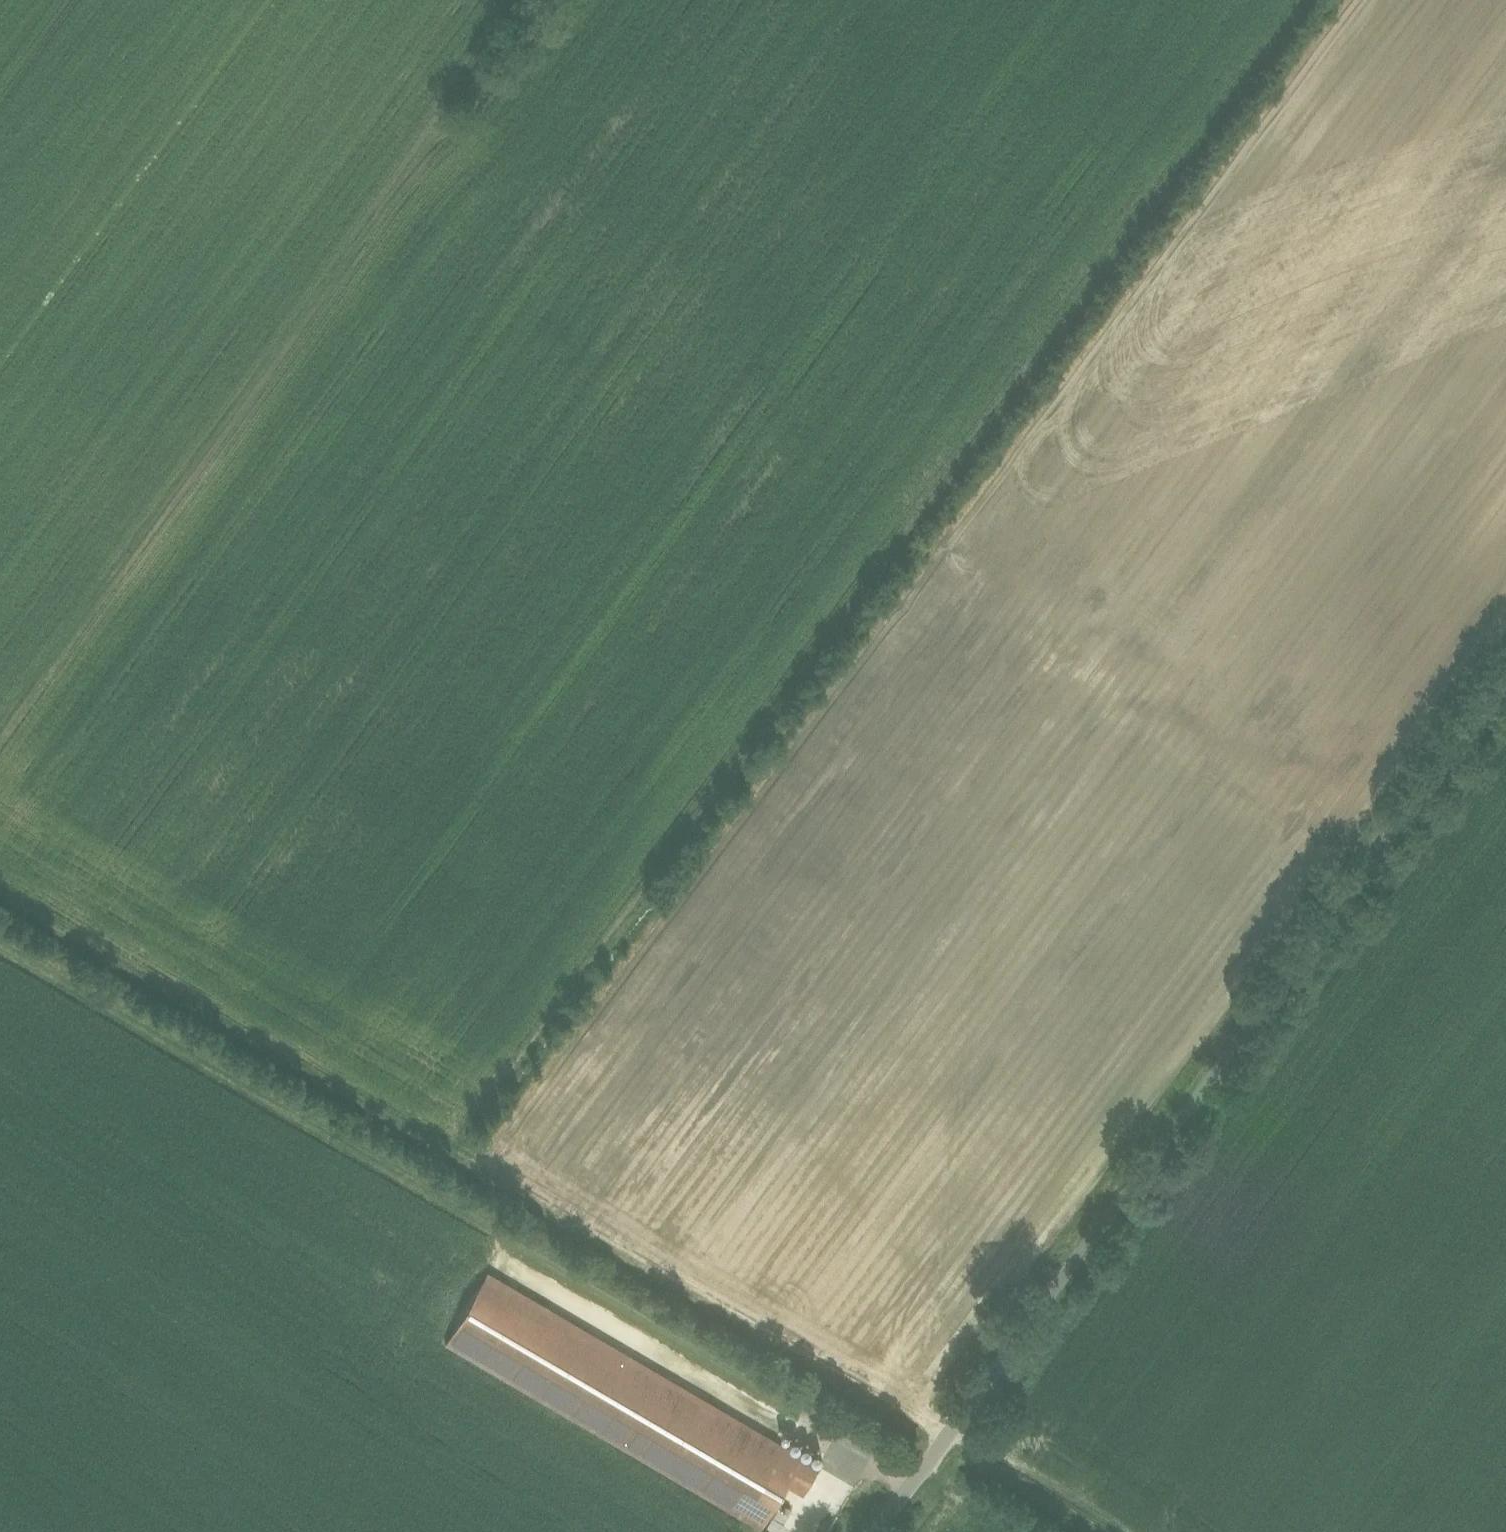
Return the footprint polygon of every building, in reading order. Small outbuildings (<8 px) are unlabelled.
[(491,1273),(451,1342),(760,1519),(783,1480),(805,1492),(822,1463),(491,1273)] [(802,1412),(793,1432),(829,1448),(838,1428),(802,1412)]
